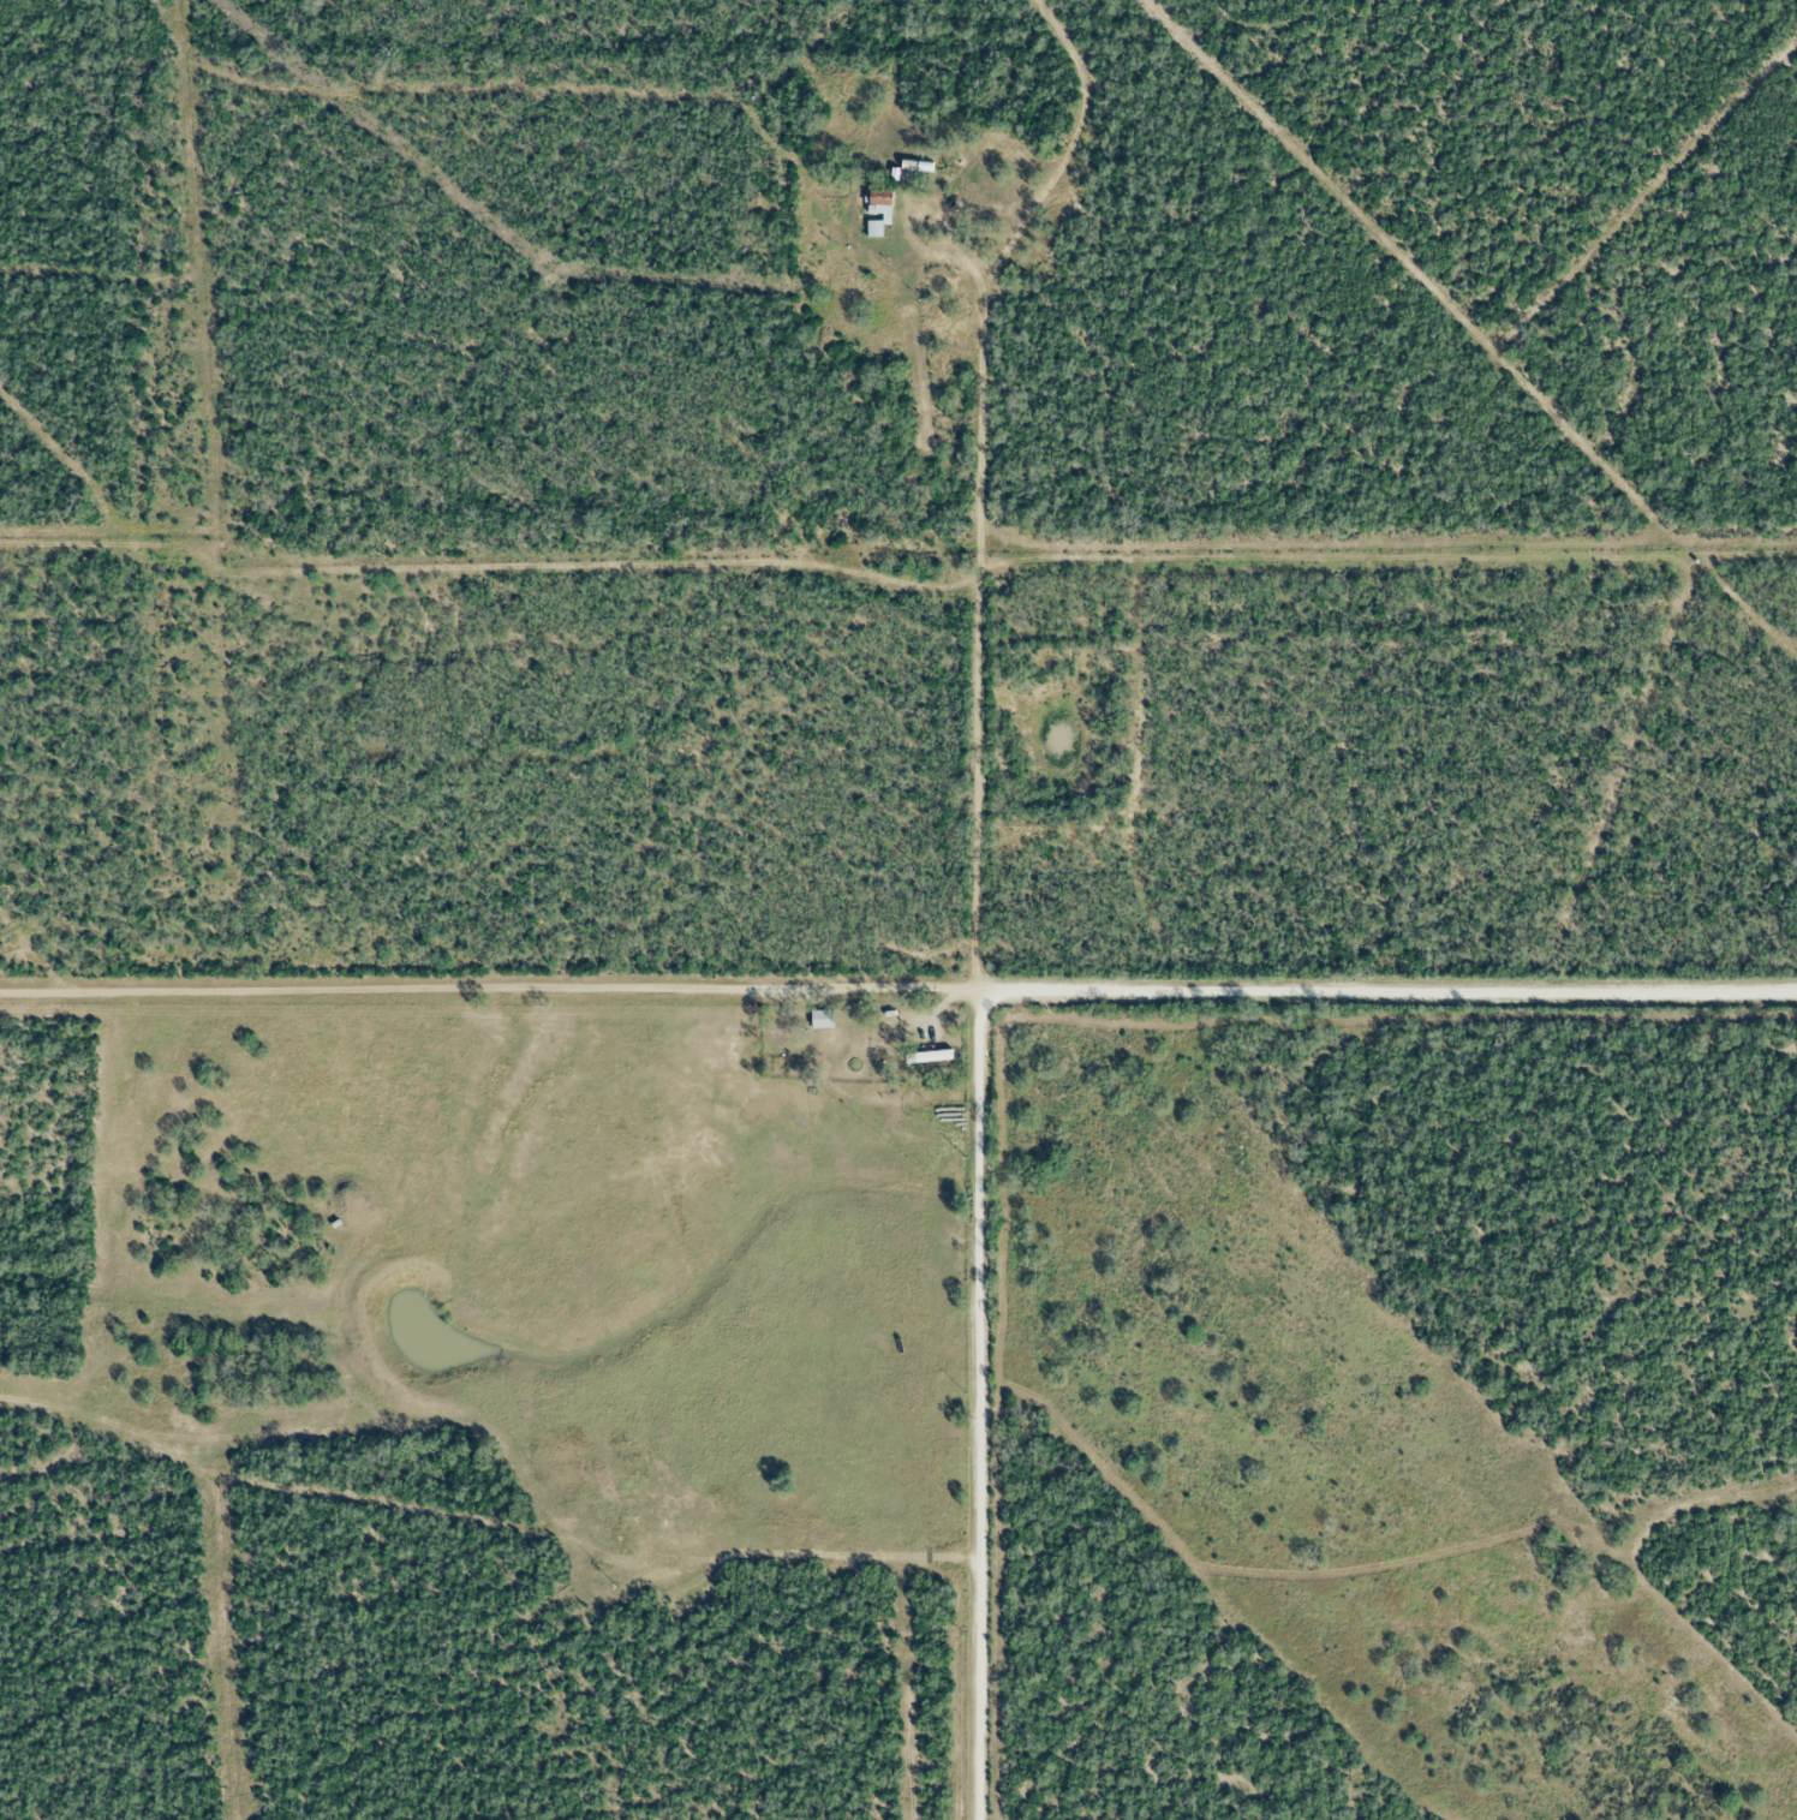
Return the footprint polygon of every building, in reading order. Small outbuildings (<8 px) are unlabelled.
[(900,166),(900,157),(926,160),(926,168),(900,166)] [(868,189),(889,189),(889,222),(867,222),(868,189)] [(812,1026),(811,1010),(831,1009),(831,1025),(812,1026)] [(907,1061),(906,1051),(951,1046),(953,1056),(907,1061)]
